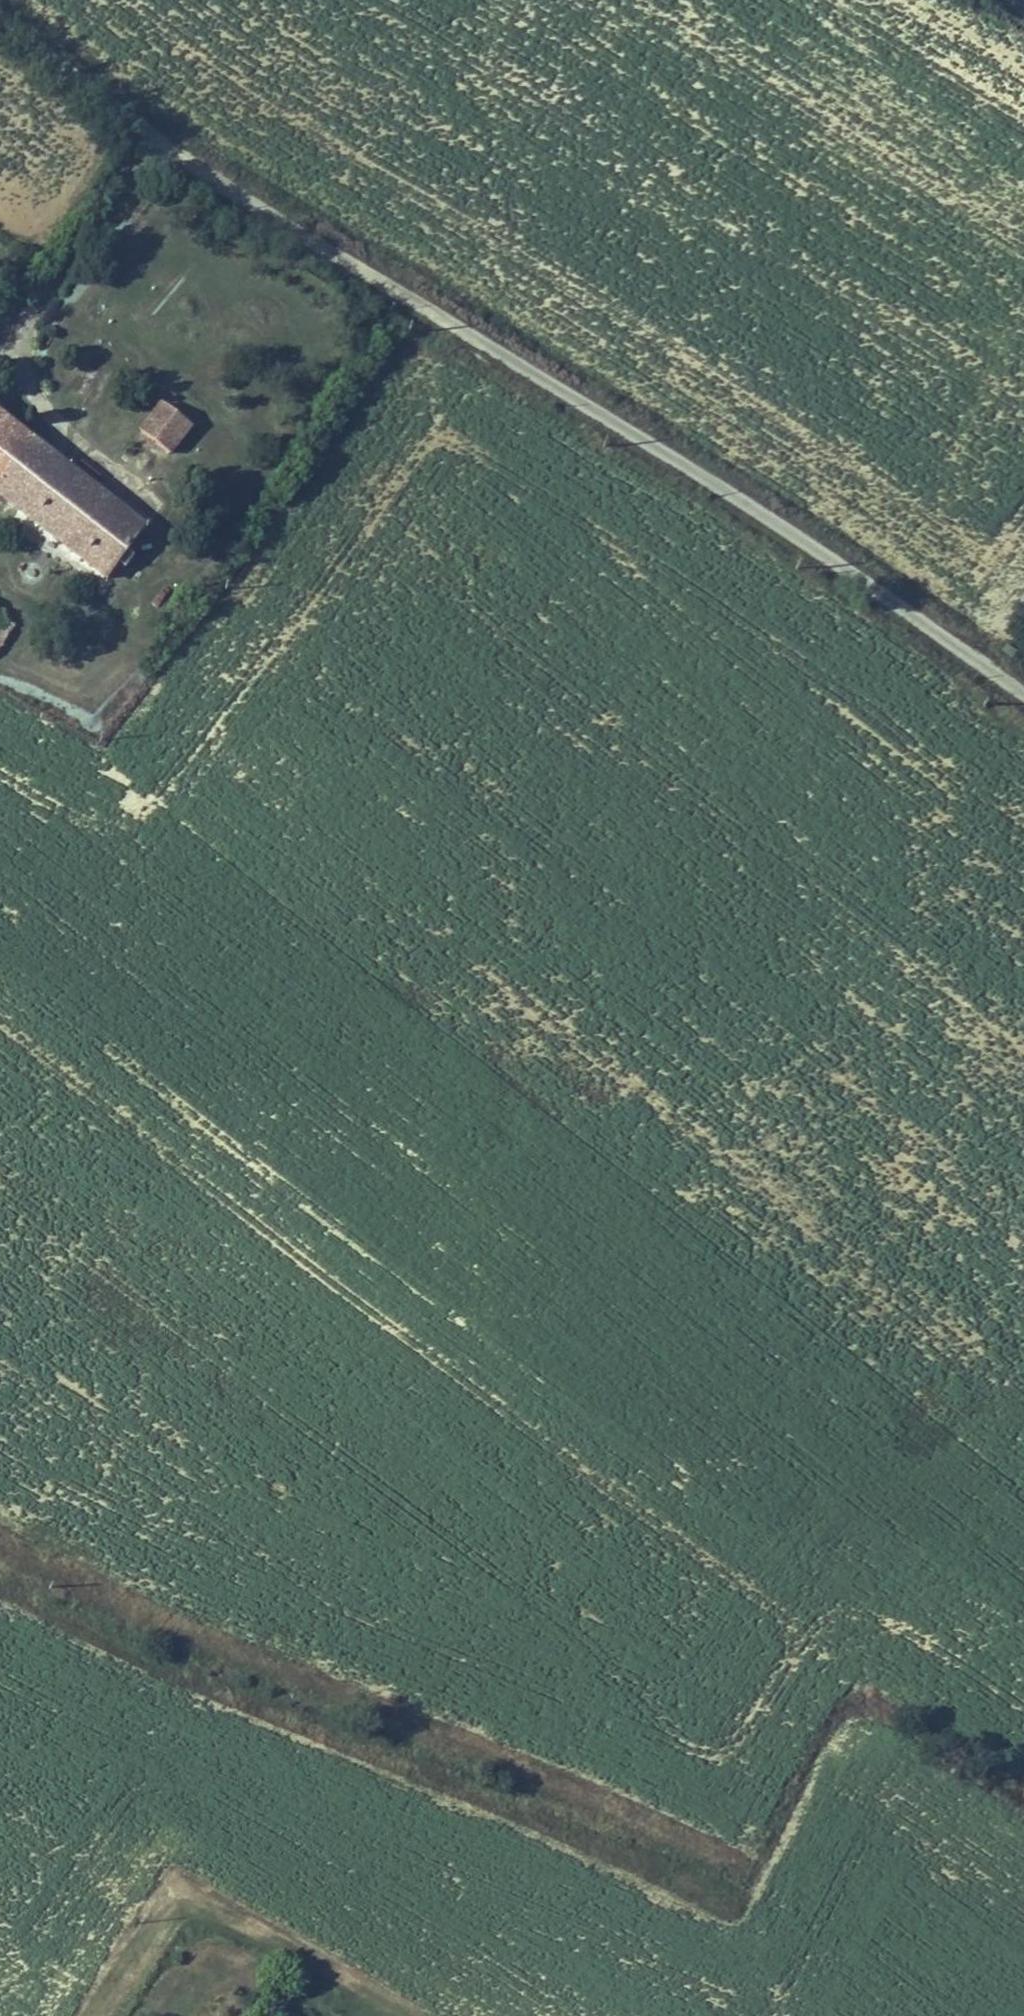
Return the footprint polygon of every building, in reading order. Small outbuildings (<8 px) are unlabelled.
[(24,494),(61,449),(0,398),(0,476),(24,494)] [(136,428),(168,455),(193,427),(160,399),(136,428)] [(61,449),(24,494),(134,583),(169,540),(61,449)]
